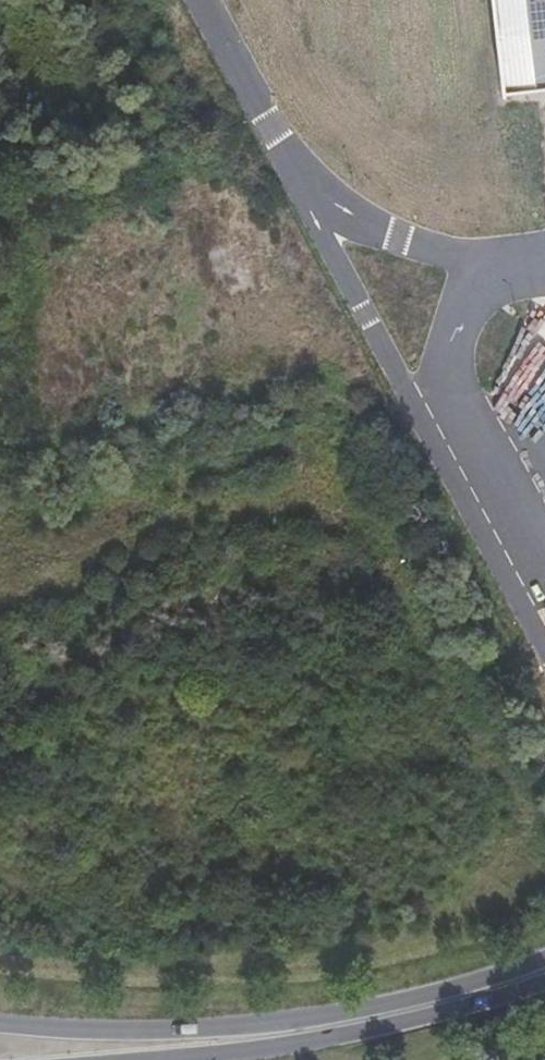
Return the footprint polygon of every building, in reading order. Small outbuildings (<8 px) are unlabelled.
[(502,97),(544,92),(544,0),(491,0),(502,97)]
